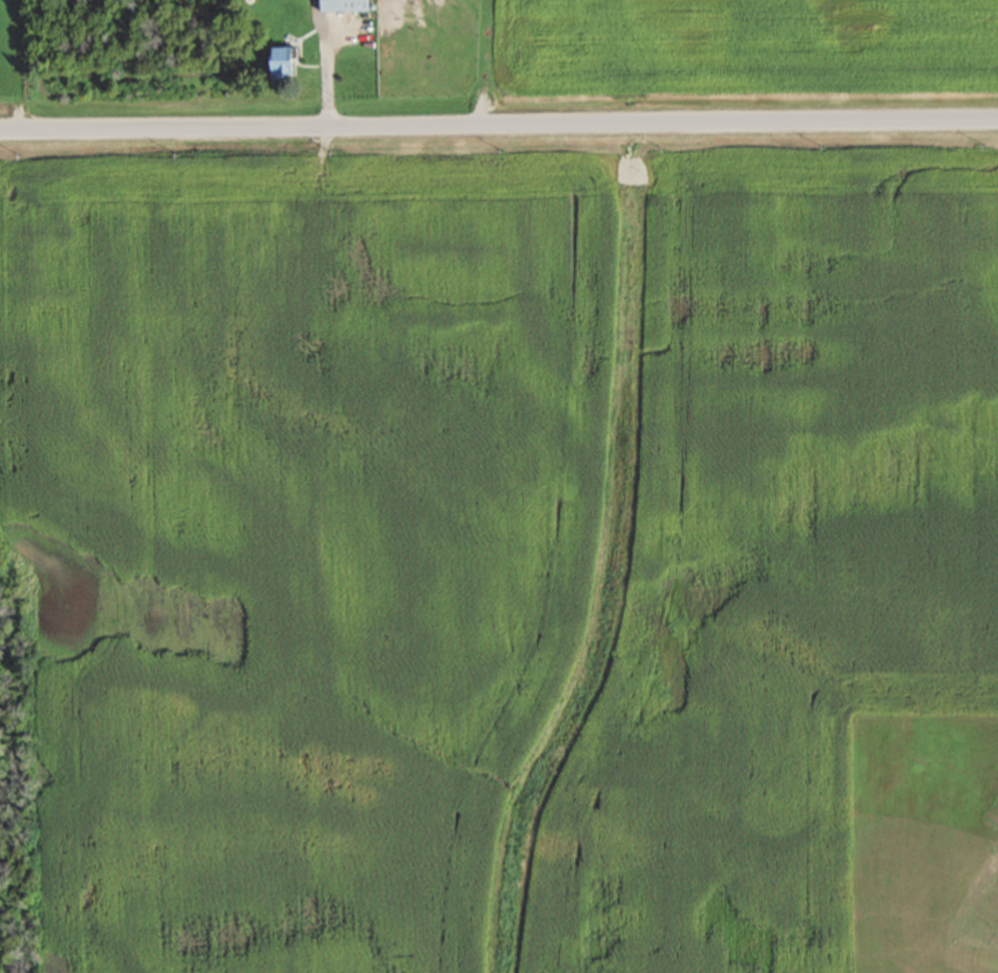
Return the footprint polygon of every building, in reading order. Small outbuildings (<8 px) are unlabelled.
[(292,46),(262,46),(262,73),(292,73),(292,46)]
